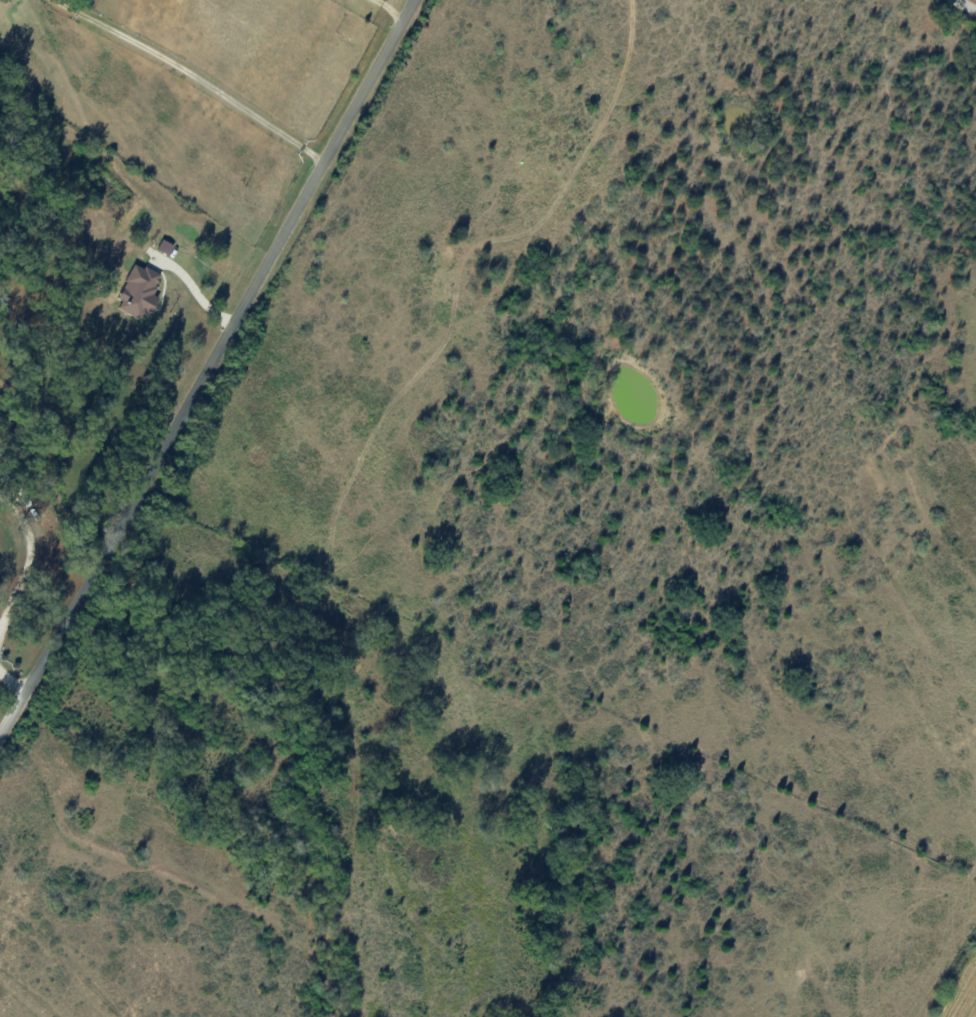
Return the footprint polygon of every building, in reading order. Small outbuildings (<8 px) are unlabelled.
[(118,309),(140,320),(143,313),(150,316),(159,298),(152,294),(161,276),(136,263),(117,299),(122,301),(118,309)]
